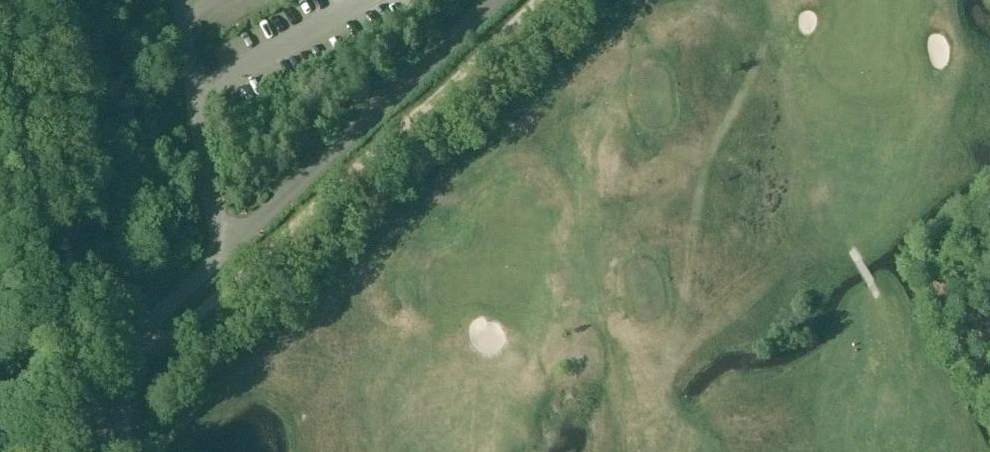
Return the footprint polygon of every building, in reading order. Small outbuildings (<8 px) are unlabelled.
[(502,322),(484,321),(483,339),(501,340),(502,322)]
